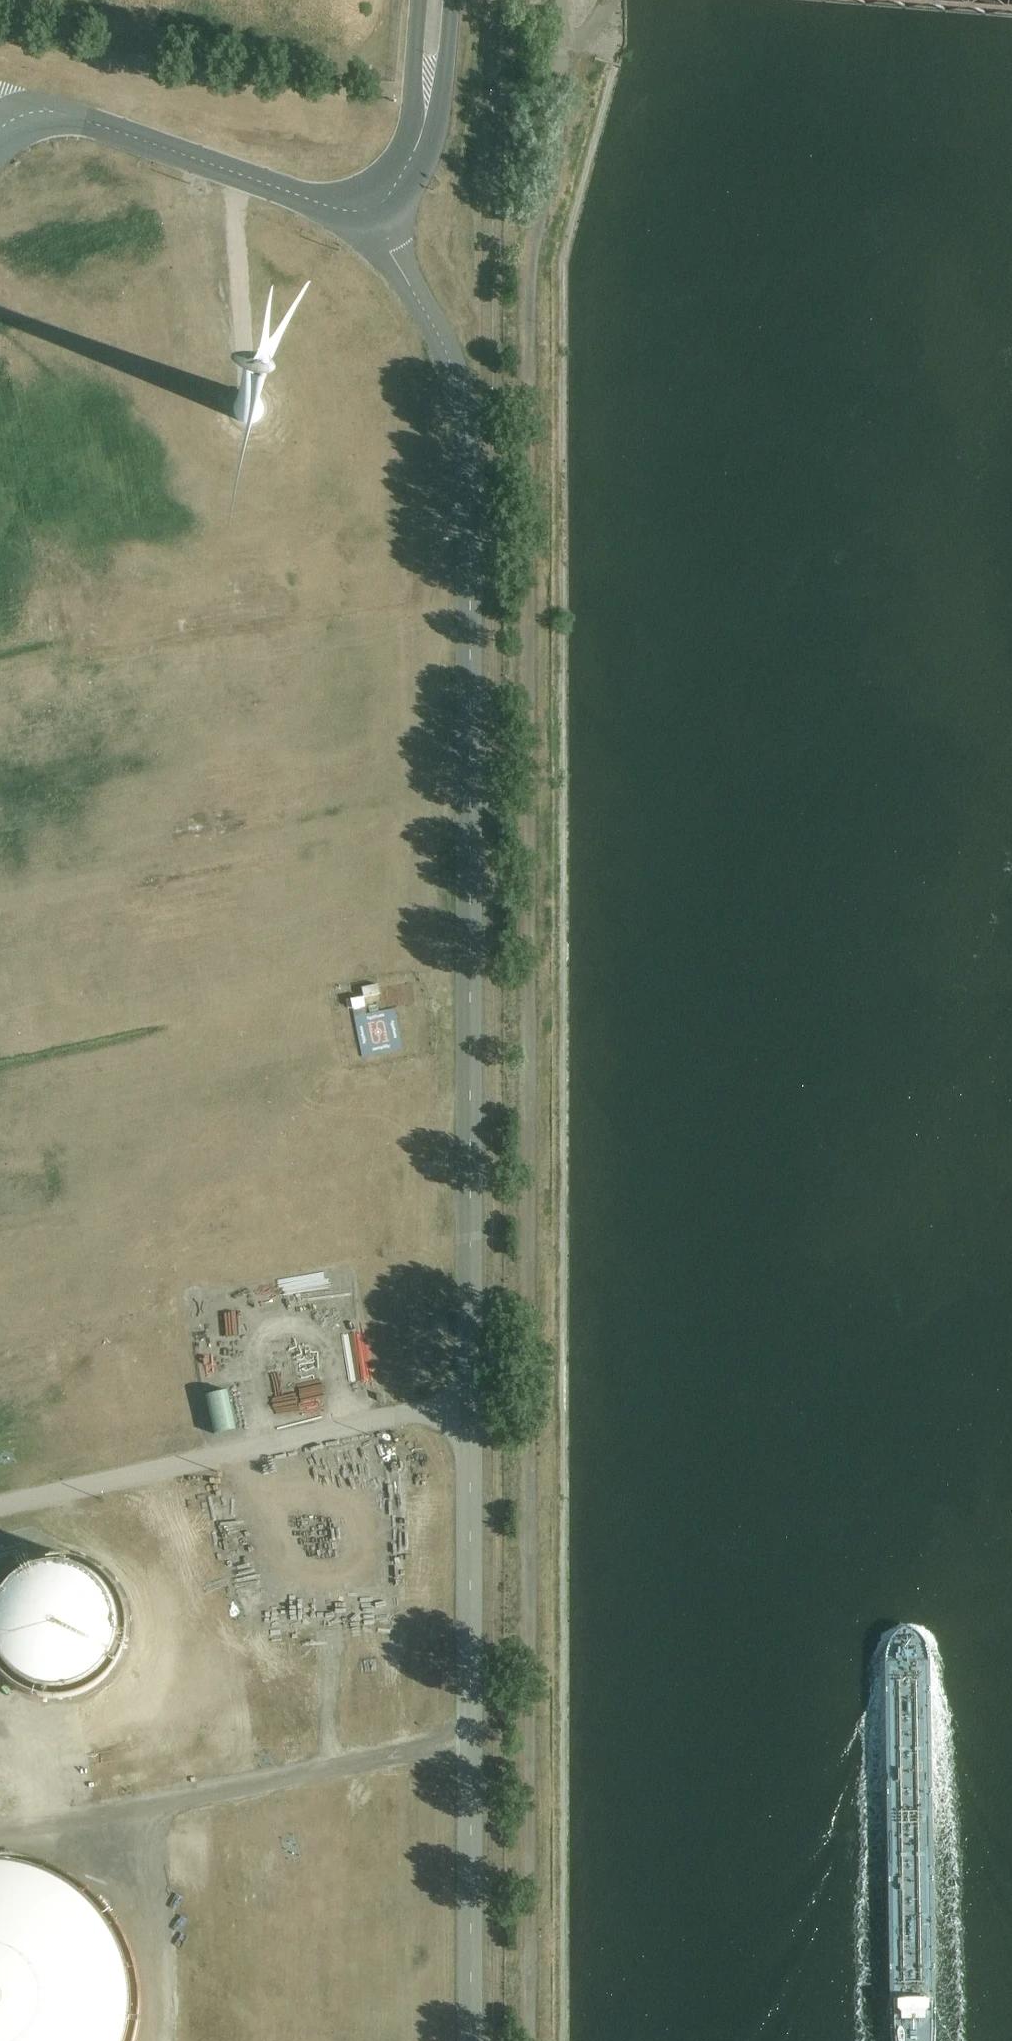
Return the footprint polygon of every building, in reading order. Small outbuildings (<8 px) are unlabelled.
[(372,115),(349,112),(348,122),(371,124),(372,115)] [(358,1048),(398,1046),(396,1008),(356,1010),(358,1048)] [(322,1272),(297,1276),(298,1284),(323,1280),(322,1272)] [(219,1311),(220,1335),(236,1334),(236,1310),(219,1311)] [(319,1384),(295,1386),(296,1394),(271,1397),(273,1413),(321,1409),(319,1384)] [(203,1393),(213,1432),(236,1426),(225,1387),(203,1393)] [(15,1559),(18,1575),(9,1583),(1,1594),(0,1596),(0,1657),(8,1669),(21,1679),(39,1687),(56,1689),(72,1687),(88,1680),(100,1670),(111,1655),(116,1639),(117,1620),(112,1602),(105,1589),(93,1577),(80,1569),(62,1565),(45,1564),(31,1568),(24,1544),(0,1550),(0,1562),(15,1559)] [(134,2002),(133,1990),(131,1975),(128,1961),(123,1949),(117,1936),(110,1923),(104,1915),(94,1904),(81,1892),(71,1885),(59,1877),(45,1871),(31,1866),(19,1863),(2,1861),(0,1861),(0,2040),(128,2040),(131,2029),(133,2015),(134,2002)]
